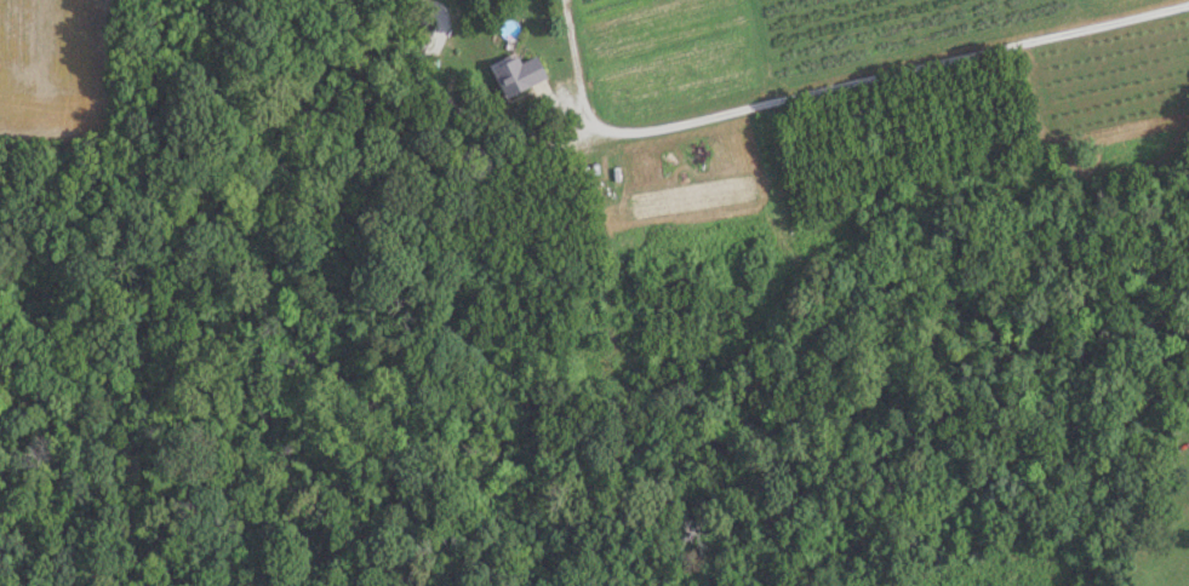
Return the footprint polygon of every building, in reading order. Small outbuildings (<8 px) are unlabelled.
[(502,97),(543,78),(533,56),(518,63),(513,53),(488,65),(502,97)]
